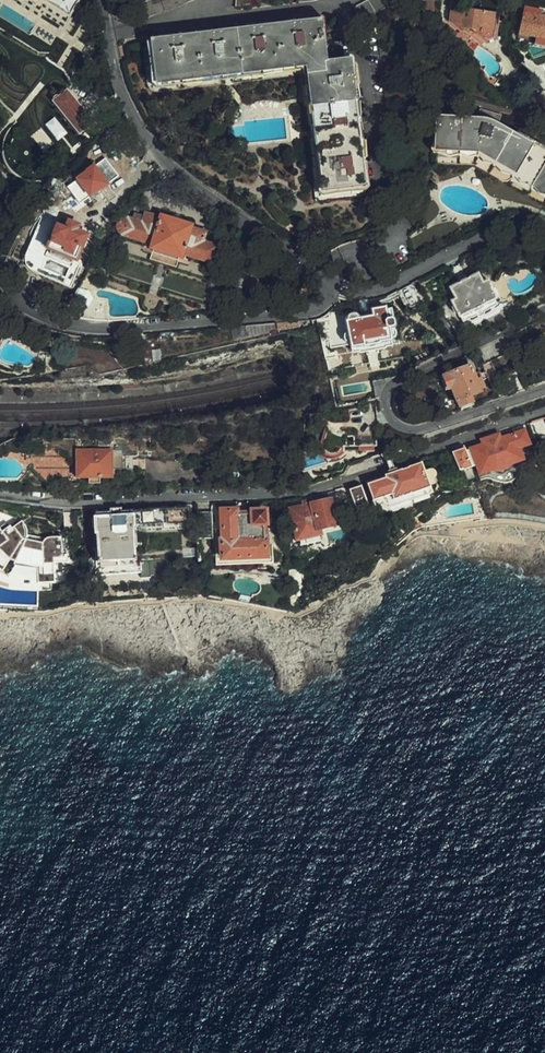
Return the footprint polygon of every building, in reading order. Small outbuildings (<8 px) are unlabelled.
[(75,17),(94,10),(91,0),(69,0),(75,17)] [(133,8),(137,19),(147,15),(148,19),(197,0),(155,0),(133,8)] [(434,0),(423,1),(423,12),(435,11),(434,0)] [(497,16),(465,11),(464,14),(453,13),(452,22),(457,27),(476,30),(488,39),(494,37),(497,16)] [(543,17),(526,13),(521,35),(537,38),(544,40),(544,18),(543,17)] [(322,22),(154,43),(159,85),(310,67),(325,192),(366,187),(351,61),(326,64),(324,49),(326,48),(322,22)] [(537,38),(536,45),(544,47),(544,40),(537,38)] [(96,128),(71,96),(65,101),(61,99),(57,99),(56,101),(55,105),(82,139),(96,128)] [(482,110),(480,119),(440,117),(438,150),(478,152),(544,190),(544,152),(498,124),(500,115),(482,110)] [(120,177),(108,159),(89,173),(90,175),(71,189),(82,204),(120,177)] [(62,188),(53,184),(48,195),(57,199),(62,188)] [(213,263),(218,248),(205,244),(208,233),(193,228),(193,226),(164,218),(164,219),(149,215),(146,225),(128,219),(123,221),(120,226),(121,232),(124,235),(156,245),(154,250),(183,259),(185,254),(213,263)] [(71,222),(81,226),(83,221),(73,217),(71,222)] [(78,232),(81,226),(71,222),(67,232),(56,227),(48,247),(50,248),(49,251),(51,251),(51,254),(76,265),(89,236),(78,232)] [(464,281),(450,288),(456,300),(453,302),(460,317),(496,300),(492,291),(493,289),(489,281),(483,284),(478,274),(464,281)] [(314,284),(306,283),(304,291),(313,293),(314,284)] [(88,291),(79,291),(74,300),(81,308),(90,307),(93,300),(94,299),(88,291)] [(369,301),(360,302),(363,318),(372,317),(369,301)] [(372,317),(363,318),(359,319),(356,316),(352,316),(350,317),(349,322),(347,323),(352,348),(365,346),(366,347),(379,345),(380,343),(391,341),(389,329),(391,327),(393,325),(392,322),(388,322),(385,309),(373,311),(374,317),(372,317)] [(289,330),(288,323),(279,324),(280,332),(289,330)] [(264,325),(266,334),(280,332),(279,324),(264,325)] [(248,327),(250,338),(261,336),(266,334),(264,325),(248,327)] [(248,327),(232,328),(234,341),(250,338),(248,327)] [(455,395),(460,408),(474,403),(470,392),(480,388),(479,385),(481,383),(479,377),(476,378),(469,363),(440,374),(445,387),(447,387),(451,396),(455,395)] [(526,387),(519,368),(491,377),(498,396),(526,387)] [(374,384),(347,389),(349,401),(359,400),(360,401),(376,398),(374,384)] [(542,420),(533,424),(533,427),(536,432),(540,434),(544,436),(544,419),(542,420)] [(357,447),(362,447),(377,447),(377,429),(359,429),(348,429),(348,424),(328,425),(328,450),(349,449),(350,448),(357,447)] [(500,440),(499,435),(482,441),(483,446),(471,450),(480,475),(494,470),(498,472),(509,468),(512,464),(523,460),(519,449),(529,445),(525,432),(500,440)] [(317,455),(320,458),(327,462),(333,462),(348,459),(354,453),(357,447),(350,448),(349,449),(328,450),(316,450),(317,455)] [(354,453),(348,459),(350,465),(367,460),(362,447),(357,447),(354,453)] [(109,449),(73,448),(72,479),(85,479),(87,484),(97,484),(97,479),(109,479),(109,449)] [(463,472),(473,469),(466,450),(455,454),(460,471),(463,472)] [(303,457),(303,468),(314,466),(324,464),(320,458),(317,455),(303,457)] [(398,469),(390,472),(391,475),(388,476),(388,478),(380,481),(379,478),(369,482),(377,507),(382,506),(388,509),(391,507),(393,510),(410,504),(409,500),(430,493),(428,486),(433,484),(433,480),(434,478),(435,476),(434,473),(432,472),(423,474),(420,465),(399,472),(398,469)] [(362,488),(351,492),(358,509),(368,505),(362,488)] [(312,501),(304,503),(305,509),(292,512),(299,541),(303,541),(305,546),(320,542),(319,537),(321,536),(320,531),(338,526),(332,502),(314,506),(312,501)] [(189,510),(98,514),(100,560),(91,560),(91,578),(142,576),(144,584),(153,584),(152,561),(136,561),(134,528),(190,525),(189,510)] [(224,560),(268,558),(267,538),(272,537),(272,531),(267,530),(266,512),(252,512),(252,516),(240,516),(240,512),(224,512),(225,541),(223,542),(224,560)] [(199,515),(201,541),(214,539),(212,514),(199,515)] [(13,515),(4,522),(5,523),(10,528),(19,523),(13,515)] [(15,565),(39,569),(40,584),(56,582),(55,560),(63,560),(61,538),(53,538),(46,540),(44,542),(25,537),(25,531),(23,526),(21,521),(19,523),(10,528),(5,523),(0,527),(0,552),(9,561),(15,562),(15,565)] [(269,565),(268,558),(224,560),(224,568),(269,565)]
